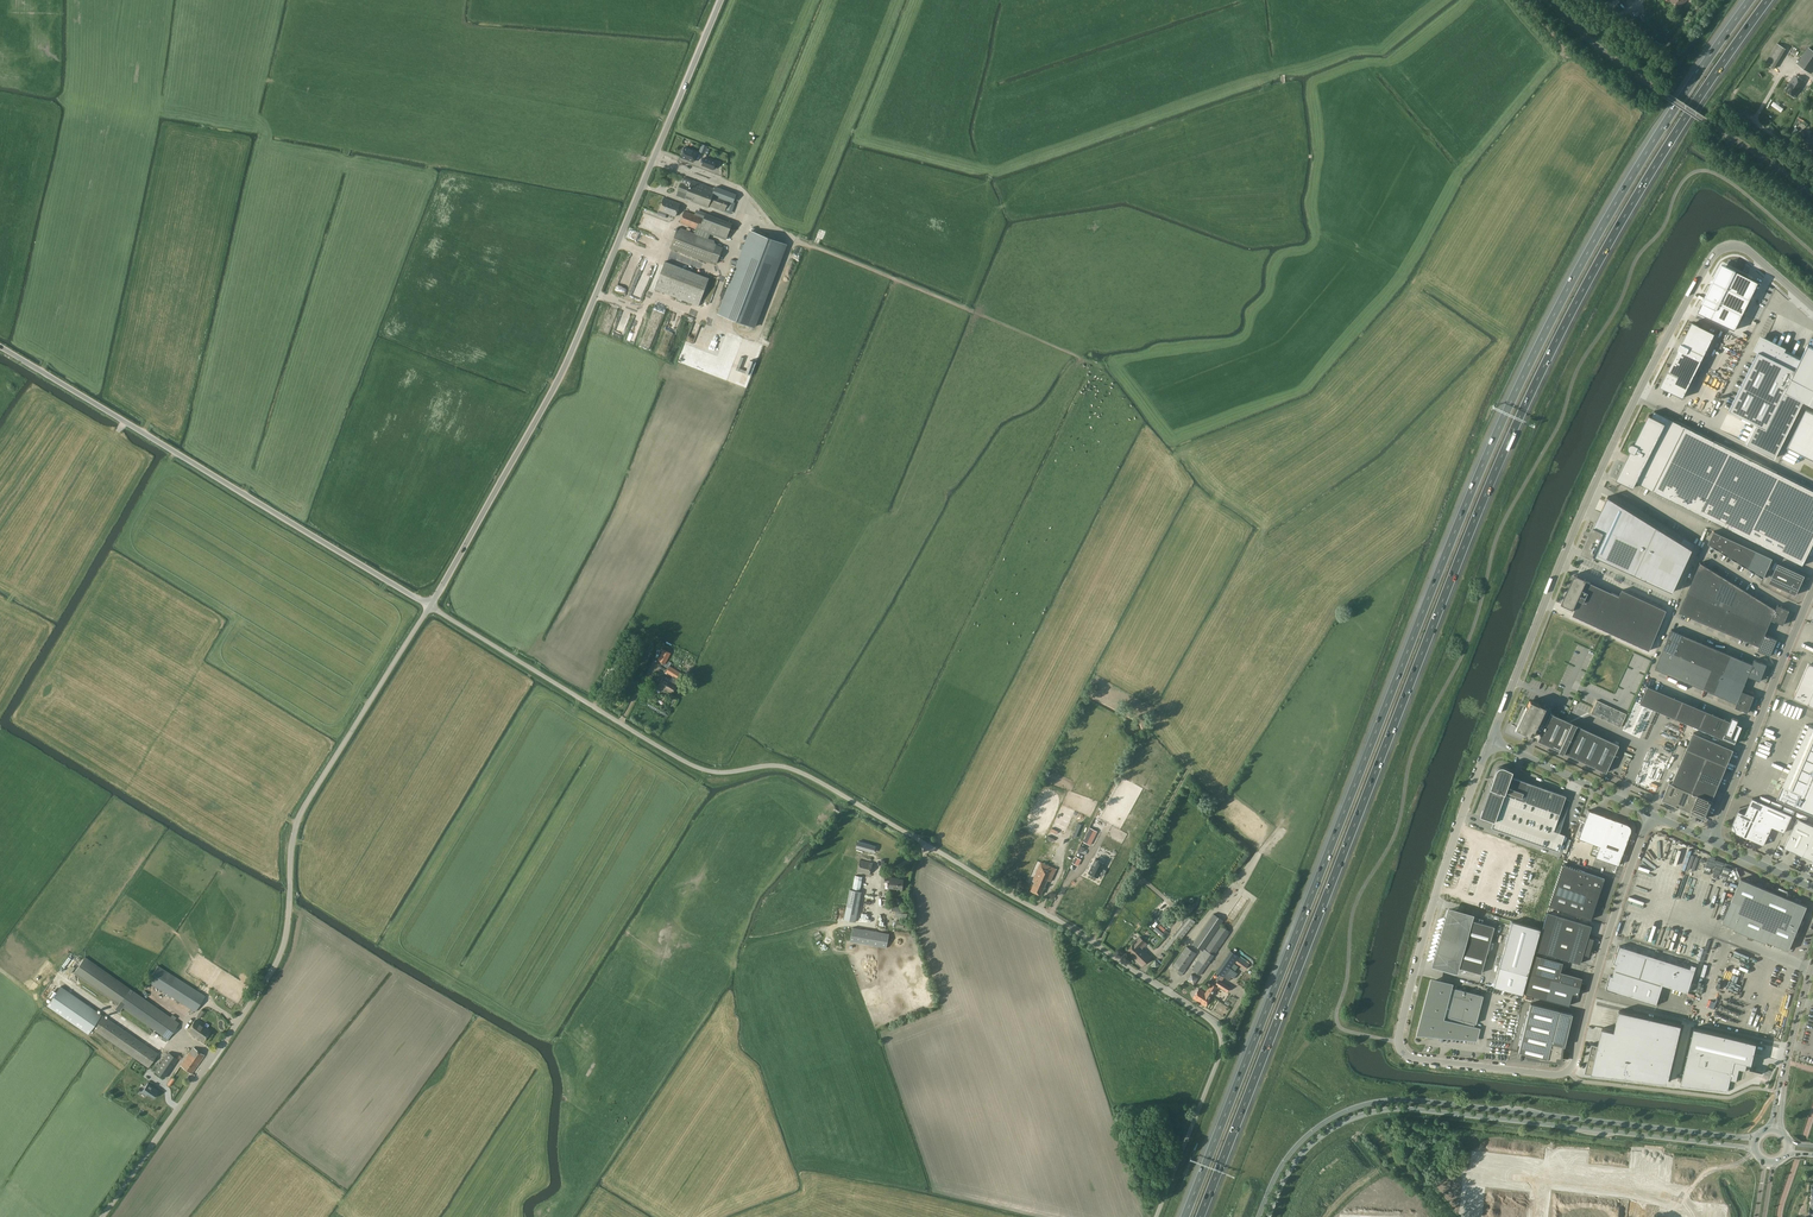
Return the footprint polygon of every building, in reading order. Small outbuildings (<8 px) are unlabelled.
[(1687,0),(1665,0),(1668,3),(1670,1),(1680,8),(1687,0)] [(1792,46),(1797,48),(1800,40),(1795,38),(1792,46)] [(1773,68),(1786,48),(1777,43),(1765,63),(1773,68)] [(1812,70),(1812,50),(1809,47),(1797,64),(1811,73),(1812,70)] [(1800,90),(1804,83),(1794,76),(1789,82),(1790,83),(1785,91),(1794,96),(1799,89),(1800,90)] [(1810,135),(1803,143),(1812,151),(1812,138),(1810,135)] [(707,146),(701,144),(698,151),(704,153),(707,146)] [(680,157),(693,162),(697,152),(684,147),(680,157)] [(716,161),(705,157),(702,165),(713,169),(716,161)] [(683,177),(676,195),(685,199),(686,196),(721,210),(727,213),(733,201),(713,193),(714,190),(683,177)] [(666,201),(663,210),(677,215),(681,206),(666,201)] [(702,219),(683,211),(680,221),(725,238),(730,224),(703,214),(702,219)] [(717,263),(723,248),(713,244),(714,240),(678,227),(670,248),(710,263),(710,260),(717,263)] [(784,243),(750,230),(717,313),(751,326),(784,243)] [(630,252),(627,262),(625,268),(634,271),(635,265),(641,267),(642,263),(645,264),(647,258),(630,252)] [(699,307),(709,279),(665,262),(654,289),(699,307)] [(1719,270),(1695,315),(1728,333),(1752,287),(1719,270)] [(1692,322),(1660,387),(1683,398),(1715,333),(1692,322)] [(1774,459),(1803,401),(1812,406),(1812,348),(1808,345),(1801,359),(1784,351),(1786,348),(1760,335),(1753,349),(1758,352),(1729,411),(1757,424),(1746,445),(1774,459)] [(1809,552),(1812,543),(1812,498),(1654,409),(1629,453),(1809,552)] [(1788,446),(1812,459),(1812,413),(1806,409),(1788,446)] [(1609,502),(1585,553),(1669,593),(1688,549),(1609,502)] [(1706,543),(1763,577),(1771,557),(1712,530),(1706,543)] [(1775,609),(1700,562),(1679,612),(1760,646),(1758,650),(1770,656),(1777,639),(1765,634),(1771,619),(1783,625),(1789,610),(1781,607),(1782,606),(1777,605),(1775,609)] [(1805,575),(1778,563),(1769,582),(1796,595),(1805,575)] [(1619,598),(1574,577),(1561,606),(1573,612),(1573,611),(1575,612),(1572,617),(1649,652),(1666,613),(1622,592),(1619,598)] [(1752,664),(1678,632),(1672,629),(1654,670),(1737,703),(1735,707),(1748,712),(1754,696),(1742,691),(1748,676),(1760,681),(1767,664),(1754,660),(1752,664)] [(663,650),(658,659),(665,663),(666,660),(670,653),(663,650)] [(1809,665),(1798,691),(1796,690),(1794,696),(1793,696),(1812,705),(1812,667),(1809,665)] [(664,676),(657,686),(670,694),(677,684),(675,683),(678,678),(681,674),(670,667),(668,669),(666,673),(672,676),(670,680),(664,676)] [(1558,681),(1554,692),(1564,696),(1568,685),(1558,681)] [(1730,721),(1648,686),(1640,704),(1735,743),(1742,726),(1737,724),(1738,720),(1732,717),(1730,721)] [(1587,706),(1594,692),(1584,687),(1577,701),(1587,706)] [(1538,705),(1530,701),(1527,706),(1526,705),(1514,731),(1524,736),(1523,737),(1530,740),(1534,731),(1540,734),(1537,740),(1558,750),(1558,751),(1563,753),(1605,772),(1618,745),(1550,713),(1544,725),(1538,722),(1545,707),(1539,704),(1538,705)] [(1734,749),(1694,732),(1672,783),(1669,782),(1662,799),(1695,813),(1694,814),(1706,818),(1711,807),(1709,806),(1734,749)] [(1791,788),(1783,785),(1777,798),(1812,814),(1812,737),(1791,788)] [(1497,767),(1479,815),(1495,820),(1492,827),(1560,850),(1565,834),(1554,830),(1566,795),(1511,775),(1514,768),(1503,763),(1501,764),(1498,765),(1497,767)] [(1058,845),(1073,801),(1062,797),(1047,841),(1058,845)] [(1792,816),(1752,798),(1745,814),(1738,811),(1740,808),(1740,807),(1732,823),(1733,825),(1731,829),(1735,831),(1736,833),(1748,838),(1764,845),(1772,827),(1784,832),(1792,816)] [(1618,865),(1630,831),(1630,830),(1631,830),(1631,829),(1631,828),(1630,828),(1630,827),(1630,826),(1629,826),(1629,825),(1628,825),(1627,825),(1627,824),(1588,810),(1578,838),(1600,846),(1596,857),(1618,865)] [(1797,818),(1784,847),(1812,861),(1812,826),(1797,818)] [(1090,828),(1083,842),(1089,845),(1097,831),(1090,828)] [(1099,850),(1087,874),(1099,880),(1102,875),(1107,878),(1111,870),(1106,867),(1112,856),(1099,850)] [(1076,856),(1072,863),(1077,866),(1080,859),(1076,856)] [(855,860),(853,870),(872,874),(874,864),(855,860)] [(1050,882),(1056,869),(1041,862),(1032,881),(1034,882),(1031,890),(1041,895),(1047,880),(1050,882)] [(1590,920),(1604,878),(1562,864),(1548,906),(1590,920)] [(854,921),(860,893),(859,892),(862,877),(855,876),(852,891),(846,919),(854,921)] [(902,889),(903,879),(885,877),(884,882),(889,882),(888,888),(902,889)] [(1798,938),(1804,921),(1801,920),(1807,906),(1741,879),(1731,902),(1742,906),(1733,929),(1766,943),(1767,941),(1789,950),(1794,937),(1798,938)] [(1053,894),(1060,896),(1065,884),(1058,881),(1053,894)] [(894,902),(894,906),(890,906),(890,911),(905,911),(905,907),(901,907),(901,903),(894,902)] [(1473,913),(1447,906),(1430,965),(1456,972),(1458,966),(1481,973),(1494,926),(1474,920),(1475,917),(1472,917),(1473,913)] [(1591,950),(1592,945),(1591,945),(1593,938),(1588,937),(1591,925),(1547,912),(1536,950),(1580,964),(1583,954),(1588,956),(1590,950),(1591,950)] [(1223,920),(1213,914),(1193,943),(1202,950),(1223,920)] [(1169,952),(1195,922),(1190,918),(1175,936),(1174,936),(1164,948),(1169,952)] [(1136,919),(1132,924),(1137,929),(1142,924),(1136,919)] [(1540,929),(1511,921),(1493,986),(1521,994),(1540,929)] [(1160,923),(1155,929),(1162,936),(1168,931),(1160,923)] [(1199,975),(1229,931),(1220,925),(1190,969),(1199,975)] [(886,947),(888,936),(848,928),(846,940),(886,947)] [(1140,946),(1145,942),(1139,937),(1133,943),(1125,952),(1130,957),(1131,956),(1142,967),(1151,957),(1140,946)] [(1694,970),(1619,946),(1614,963),(1616,964),(1613,976),(1610,975),(1605,989),(1656,1005),(1663,985),(1687,992),(1694,970)] [(1181,976),(1183,973),(1196,953),(1186,947),(1173,966),(1179,970),(1177,973),(1181,976)] [(1581,978),(1560,972),(1562,962),(1534,955),(1528,979),(1524,994),(1552,1001),(1555,990),(1576,996),(1577,996),(1582,978),(1581,978)] [(70,962),(73,965),(78,959),(75,956),(70,962)] [(1244,969),(1248,963),(1239,956),(1235,962),(1244,969)] [(171,1017),(85,957),(73,973),(118,1004),(115,1009),(120,1012),(123,1008),(163,1036),(162,1038),(166,1041),(180,1023),(175,1019),(176,1017),(172,1015),(171,1017)] [(1150,965),(1154,969),(1159,964),(1155,960),(1150,965)] [(196,1012),(206,996),(158,966),(148,982),(196,1012)] [(1700,983),(1708,983),(1709,966),(1704,966),(1704,972),(1700,972),(1700,983)] [(1230,968),(1227,973),(1232,976),(1234,978),(1238,973),(1230,968)] [(1192,972),(1188,980),(1195,983),(1198,975),(1192,972)] [(1224,979),(1221,977),(1216,985),(1227,992),(1230,988),(1222,982),(1224,979)] [(1452,986),(1433,981),(1420,1033),(1476,1039),(1479,1028),(1473,1027),(1474,1023),(1476,1023),(1483,996),(1455,988),(1455,990),(1452,989),(1452,986)] [(1205,1006),(1217,987),(1211,983),(1205,993),(1199,989),(1193,998),(1205,1006)] [(87,1034),(102,1014),(61,985),(47,1005),(87,1034)] [(1564,1046),(1568,1030),(1572,1014),(1559,1011),(1559,1010),(1530,1003),(1518,1052),(1538,1057),(1537,1059),(1556,1062),(1557,1058),(1561,1058),(1563,1046),(1564,1046)] [(1668,1081),(1681,1025),(1619,1010),(1615,1031),(1602,1028),(1591,1073),(1668,1081)] [(151,1069),(159,1057),(156,1055),(158,1053),(106,1017),(96,1031),(151,1069)] [(203,1041),(210,1030),(195,1020),(188,1031),(203,1041)] [(1756,1042),(1694,1027),(1681,1083),(1729,1088),(1762,1072),(1750,1069),(1756,1042)] [(88,1041),(97,1048),(99,1046),(90,1038),(88,1041)] [(192,1074),(196,1067),(204,1056),(193,1048),(181,1065),(192,1074)] [(164,1078),(177,1058),(168,1052),(155,1072),(164,1078)] [(170,1087),(175,1079),(172,1077),(167,1084),(170,1087)] [(148,1083),(143,1090),(153,1098),(159,1090),(148,1083)] [(1443,1172),(1437,1177),(1442,1182),(1444,1180),(1448,1177),(1443,1172)] [(1442,1182),(1438,1186),(1440,1187),(1440,1188),(1443,1191),(1447,1195),(1454,1189),(1449,1183),(1447,1184),(1444,1180),(1442,1182)] [(1488,1195),(1488,1200),(1495,1201),(1497,1189),(1489,1188),(1488,1195)] [(1497,1189),(1495,1201),(1502,1202),(1504,1190),(1497,1189)] [(1504,1190),(1502,1202),(1509,1202),(1511,1191),(1504,1190)] [(1511,1191),(1509,1202),(1516,1203),(1518,1192),(1511,1191)] [(1552,1191),(1550,1202),(1557,1203),(1556,1209),(1560,1209),(1561,1198),(1557,1198),(1558,1192),(1552,1191)] [(1518,1192),(1516,1203),(1524,1204),(1524,1199),(1525,1192),(1518,1192)] [(1562,1198),(1561,1210),(1565,1210),(1566,1204),(1572,1204),(1573,1194),(1567,1193),(1566,1199),(1562,1198)] [(1574,1194),(1572,1204),(1578,1205),(1578,1211),(1582,1212),(1583,1201),(1579,1200),(1580,1195),(1574,1194)] [(1584,1201),(1582,1212),(1586,1212),(1587,1206),(1594,1207),(1595,1196),(1589,1196),(1588,1201),(1584,1201)] [(1595,1196),(1594,1207),(1600,1208),(1600,1214),(1604,1214),(1605,1203),(1601,1203),(1601,1197),(1595,1196)]
